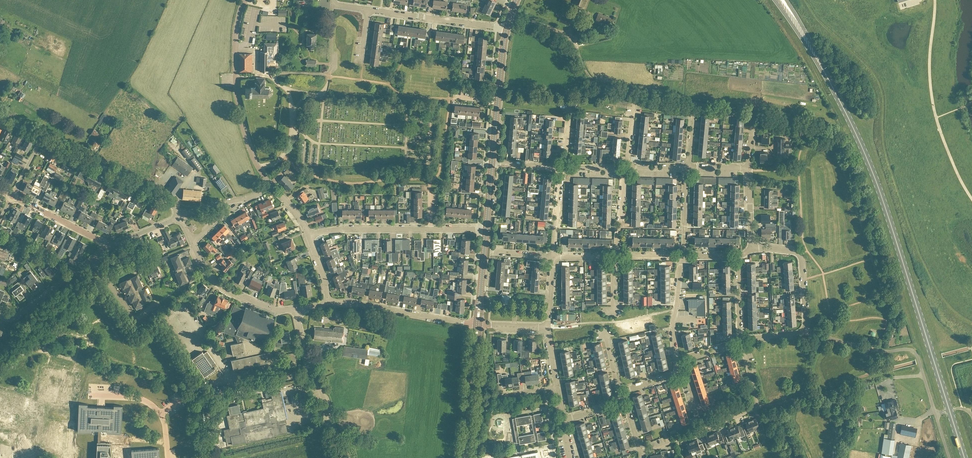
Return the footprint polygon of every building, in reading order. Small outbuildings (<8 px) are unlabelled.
[(441,1),(440,9),(447,9),(448,0),(444,0),(443,1),(441,1)] [(459,11),(461,1),(457,0),(451,0),(454,0),(452,10),(459,11)] [(461,1),(459,11),(466,12),(467,2),(470,3),(471,0),(468,0),(464,0),(461,0),(461,1)] [(493,9),(496,2),(492,0),(486,0),(487,1),(485,5),(493,9)] [(571,0),(563,0),(560,7),(567,9),(571,0)] [(490,15),(493,9),(485,5),(483,9),(478,7),(476,12),(481,14),(483,11),(490,15)] [(570,26),(575,14),(563,10),(559,21),(570,26)] [(611,26),(614,20),(598,14),(596,20),(611,26)] [(583,37),(589,23),(579,19),(574,34),(583,37)] [(375,30),(383,31),(384,24),(376,23),(375,30)] [(398,33),(405,34),(406,27),(399,26),(398,33)] [(420,29),(418,36),(425,37),(427,30),(420,29)] [(439,47),(442,48),(442,43),(443,40),(444,32),(437,31),(436,35),(435,39),(440,39),(439,47)] [(316,45),(317,34),(308,33),(307,45),(309,45),(308,49),(314,49),(314,45),(316,45)] [(464,35),(457,34),(455,49),(458,50),(459,42),(463,43),(464,35)] [(381,42),(382,38),(374,37),(373,43),(381,45),(388,46),(388,43),(381,42)] [(264,52),(260,52),(260,72),(262,72),(262,73),(266,73),(266,72),(268,72),(269,60),(276,60),(276,43),(264,43),(264,52)] [(371,57),(379,58),(382,59),(386,59),(386,57),(382,56),(383,52),(380,51),(372,50),(371,57)] [(239,72),(252,72),(252,54),(239,54),(239,72)] [(378,65),(379,58),(371,57),(370,64),(378,65)] [(477,58),(475,58),(471,58),(470,60),(477,61),(477,65),(484,66),(485,59),(477,58)] [(777,82),(778,72),(772,72),(772,74),(770,74),(771,66),(767,66),(767,72),(763,72),(762,77),(766,77),(766,81),(777,82)] [(264,79),(255,78),(255,83),(255,84),(255,89),(250,89),(244,89),(244,95),(250,96),(250,97),(268,97),(271,95),(271,92),(268,89),(264,89),(264,79)] [(477,116),(477,120),(482,121),(483,111),(479,111),(480,108),(473,107),(473,115),(474,115),(477,116)] [(702,116),(701,123),(708,123),(709,120),(714,120),(714,117),(715,117),(715,114),(709,113),(709,116),(702,116)] [(653,120),(654,117),(654,114),(650,114),(650,117),(649,116),(642,116),(641,122),(648,123),(648,120),(653,120)] [(511,117),(510,123),(524,124),(531,125),(532,115),(527,115),(527,118),(527,121),(524,121),(522,121),(522,118),(518,118),(517,117),(514,116),(514,117),(511,117)] [(736,126),(743,126),(744,120),(744,119),(741,119),(737,119),(737,117),(731,117),(731,122),(736,123),(736,126)] [(733,130),(728,130),(728,133),(732,134),(733,132),(736,132),(743,133),(743,126),(736,126),(736,129),(733,129),(733,130)] [(7,127),(2,136),(1,138),(4,140),(7,142),(9,138),(9,137),(13,130),(7,127)] [(91,134),(94,136),(92,140),(91,143),(92,143),(89,147),(92,149),(92,150),(94,151),(95,151),(96,151),(100,144),(101,145),(102,143),(98,141),(99,139),(97,138),(100,134),(94,130),(91,134)] [(17,132),(12,140),(13,140),(11,143),(13,144),(12,146),(15,148),(13,152),(15,153),(18,148),(16,147),(16,146),(18,143),(18,144),(22,136),(17,132)] [(27,152),(33,141),(27,138),(21,148),(27,152)] [(785,143),(785,142),(785,139),(777,139),(777,149),(789,149),(791,149),(791,143),(785,143)] [(734,148),(734,152),(741,153),(742,146),(734,146),(731,145),(732,144),(727,143),(727,147),(731,147),(731,148),(734,148)] [(202,156),(196,147),(192,149),(198,158),(202,156)] [(515,148),(508,147),(508,153),(511,153),(511,155),(517,156),(518,148),(515,148)] [(54,162),(59,155),(58,154),(59,153),(51,148),(46,158),(54,162)] [(187,148),(182,151),(187,159),(192,155),(187,148)] [(606,153),(609,153),(612,157),(612,159),(616,159),(616,157),(619,157),(620,151),(613,150),(606,150),(598,149),(598,155),(597,162),(602,162),(602,159),(602,156),(602,153),(606,153)] [(638,149),(637,156),(642,156),(644,157),(647,157),(646,161),(649,161),(649,159),(650,155),(650,150),(645,150),(638,149)] [(777,149),(777,158),(784,158),(784,155),(784,154),(789,154),(789,153),(789,149),(777,149)] [(14,157),(19,160),(21,161),(23,156),(16,153),(14,157)] [(760,160),(760,164),(762,164),(770,164),(772,164),(772,157),(767,157),(767,153),(760,153),(760,160)] [(197,171),(202,168),(195,156),(190,159),(197,171)] [(187,177),(193,168),(177,157),(171,166),(187,177)] [(72,174),(76,167),(65,161),(61,168),(72,174)] [(57,167),(50,163),(46,170),(54,174),(57,167)] [(217,173),(219,171),(216,167),(214,165),(212,167),(209,168),(213,173),(214,175),(217,173)] [(10,171),(5,181),(11,184),(16,174),(15,173),(17,171),(12,168),(11,171),(10,171)] [(289,191),(294,186),(287,179),(293,173),(289,168),(284,173),(286,176),(285,177),(284,176),(279,181),(289,191)] [(78,176),(88,182),(89,186),(95,185),(98,186),(98,187),(98,188),(103,179),(95,175),(96,174),(91,172),(89,177),(85,175),(86,173),(81,170),(78,176)] [(58,181),(61,176),(55,172),(52,177),(58,181)] [(38,188),(42,190),(48,178),(44,176),(38,186),(34,184),(32,186),(29,193),(35,196),(38,189),(38,188)] [(551,179),(549,178),(549,176),(545,176),(544,178),(539,178),(539,181),(544,181),(543,185),(550,186),(551,179)] [(48,178),(42,190),(45,192),(52,178),(49,177),(48,178)] [(167,187),(165,190),(173,196),(183,182),(176,177),(175,178),(174,177),(169,184),(170,185),(168,188),(167,187)] [(210,188),(211,184),(206,183),(206,178),(200,178),(196,177),(196,183),(199,183),(199,186),(210,188)] [(228,188),(226,186),(226,185),(220,178),(218,179),(216,177),(215,177),(213,179),(215,182),(214,182),(220,190),(220,189),(222,192),(228,188)] [(514,191),(519,191),(520,188),(515,187),(515,186),(512,186),(512,182),(505,181),(505,188),(515,189),(514,191)] [(113,199),(115,194),(119,187),(110,183),(106,190),(110,192),(108,196),(113,199)] [(29,193),(32,186),(26,184),(23,190),(29,193)] [(119,187),(114,197),(120,201),(122,198),(124,199),(128,192),(123,190),(124,189),(121,187),(120,188),(119,187)] [(297,197),(299,200),(306,195),(305,193),(308,191),(306,188),(303,191),(298,194),(299,195),(297,197)] [(414,198),(422,198),(422,192),(420,192),(420,189),(413,189),(413,192),(410,192),(410,199),(414,199),(414,198)] [(200,202),(201,192),(184,190),(183,200),(200,202)] [(765,190),(765,199),(777,199),(777,192),(773,192),(773,190),(765,190)] [(42,200),(48,202),(53,192),(50,191),(49,195),(45,193),(42,200)] [(57,199),(53,197),(55,193),(53,192),(48,202),(53,205),(57,199)] [(306,195),(299,200),(302,204),(304,202),(305,203),(310,200),(313,198),(314,197),(312,194),(311,195),(308,197),(306,195)] [(141,206),(144,200),(136,196),(132,203),(129,202),(127,207),(132,210),(135,204),(141,206)] [(60,209),(66,212),(70,203),(72,200),(69,199),(67,203),(65,202),(65,203),(63,202),(60,209)] [(765,199),(764,207),(772,207),(772,206),(777,206),(777,202),(777,199),(765,199)] [(259,215),(262,213),(262,212),(273,207),(270,200),(269,200),(258,204),(258,205),(255,206),(259,215)] [(518,201),(514,201),(513,203),(503,202),(503,208),(510,209),(510,202),(513,203),(513,204),(518,205),(518,201)] [(358,206),(358,202),(355,202),(355,205),(354,205),(354,210),(355,210),(355,218),(362,218),(362,215),(365,215),(365,210),(361,210),(358,210),(358,206)] [(70,203),(66,212),(72,215),(75,208),(72,207),(73,204),(70,203)] [(153,218),(159,207),(153,204),(148,212),(145,210),(142,215),(149,219),(150,216),(153,218)] [(375,210),(374,210),(370,210),(370,205),(366,205),(366,215),(369,215),(369,218),(375,218),(375,210)] [(78,218),(84,221),(87,214),(88,212),(85,210),(86,208),(81,206),(78,212),(80,213),(78,218)] [(320,212),(317,206),(307,210),(307,212),(306,212),(308,217),(320,212)] [(15,223),(20,212),(13,209),(8,219),(15,223)] [(270,217),(271,217),(273,221),(280,218),(277,211),(269,214),(270,217)] [(414,211),(414,212),(414,214),(407,214),(407,222),(414,222),(414,217),(422,217),(422,211),(414,211)] [(94,221),(97,215),(92,212),(90,216),(87,214),(84,221),(89,223),(91,219),(94,221)] [(248,222),(250,221),(251,221),(250,220),(249,218),(246,212),(241,215),(244,221),(246,225),(247,226),(249,225),(248,222)] [(323,219),(327,218),(325,214),(321,215),(315,218),(317,223),(323,220),(323,219)] [(24,215),(21,222),(19,220),(16,226),(18,228),(17,229),(21,231),(22,229),(24,230),(27,224),(27,225),(31,218),(24,215)] [(95,227),(101,230),(104,223),(101,222),(103,217),(97,215),(94,221),(97,222),(95,227)] [(241,215),(236,218),(240,226),(242,225),(243,227),(246,225),(244,221),(241,215)] [(765,223),(766,226),(775,226),(775,222),(770,222),(770,215),(761,216),(761,223),(765,223)] [(111,229),(114,223),(115,220),(110,218),(107,225),(104,223),(101,230),(106,232),(109,228),(111,229)] [(123,222),(120,223),(123,230),(128,227),(126,223),(129,222),(130,225),(133,223),(132,220),(127,218),(122,220),(123,222)] [(239,226),(241,229),(243,227),(242,225),(240,226),(236,218),(231,220),(234,227),(237,225),(238,227),(239,226)] [(32,230),(32,231),(34,232),(35,232),(36,231),(37,232),(34,238),(37,240),(40,233),(38,232),(39,230),(42,223),(39,222),(40,221),(37,220),(37,221),(36,220),(32,229),(32,230)] [(116,222),(114,223),(111,229),(115,227),(117,232),(123,230),(120,223),(118,224),(116,222)] [(277,228),(279,231),(286,228),(284,222),(276,225),(272,226),(273,229),(277,228)] [(224,225),(220,229),(225,235),(227,236),(228,235),(229,237),(230,236),(227,233),(229,230),(224,225)] [(47,226),(44,232),(43,231),(40,236),(47,240),(45,244),(44,245),(46,247),(47,245),(48,246),(52,236),(49,235),(52,228),(47,226)] [(510,234),(509,241),(516,241),(516,234),(516,231),(518,231),(519,226),(515,226),(515,231),(510,231),(510,234)] [(773,234),(770,234),(770,231),(776,231),(775,226),(766,226),(766,230),(762,230),(762,237),(770,237),(773,237),(773,234)] [(783,226),(779,226),(779,235),(782,235),(782,239),(790,239),(790,231),(791,226),(783,226)] [(503,240),(509,241),(510,234),(506,233),(506,228),(501,228),(500,236),(501,237),(502,237),(502,240),(503,240)] [(216,233),(221,239),(223,241),(224,242),(227,239),(226,237),(227,236),(225,235),(220,229),(216,233)] [(702,246),(702,229),(693,229),(693,232),(699,232),(699,234),(699,238),(692,237),(692,242),(695,243),(695,246),(695,245),(702,246)] [(633,246),(640,246),(640,238),(640,236),(640,230),(637,230),(637,238),(633,238),(633,236),(629,236),(629,242),(633,243),(633,246)] [(180,234),(173,237),(173,235),(170,237),(167,231),(164,232),(167,240),(171,248),(176,246),(184,242),(180,234)] [(540,236),(537,236),(536,243),(542,243),(543,243),(543,242),(546,242),(547,237),(543,236),(544,231),(541,231),(540,236)] [(55,235),(51,242),(53,243),(53,244),(59,246),(64,235),(59,232),(57,236),(55,235)] [(217,243),(221,239),(216,233),(212,237),(217,243)] [(65,239),(57,254),(61,256),(62,256),(66,248),(70,251),(76,240),(69,237),(67,240),(65,239)] [(288,241),(287,239),(276,244),(277,247),(282,245),(285,252),(286,251),(287,253),(290,251),(289,250),(294,248),(292,243),(293,243),(292,240),(291,240),(288,241)] [(321,244),(323,250),(329,248),(328,245),(332,243),(330,239),(326,240),(327,242),(321,244)] [(362,253),(362,259),(368,259),(368,256),(368,253),(370,253),(372,253),(372,252),(372,240),(365,240),(365,246),(365,247),(365,249),(363,249),(363,253),(362,253)] [(396,253),(393,253),(393,262),(398,262),(398,253),(400,253),(400,250),(403,250),(403,240),(396,240),(396,253)] [(409,240),(403,240),(403,250),(406,250),(406,255),(409,255),(409,259),(412,259),(412,251),(409,251),(409,250),(409,240)] [(424,252),(424,258),(428,258),(428,252),(434,253),(434,240),(427,240),(427,247),(427,252),(424,252)] [(443,252),(441,252),(441,247),(441,246),(441,240),(434,240),(434,253),(438,253),(438,257),(443,257),(443,252)] [(390,250),(391,250),(391,241),(384,241),(384,250),(386,250),(386,254),(389,254),(389,262),(387,262),(387,266),(393,266),(393,262),(393,253),(390,253),(390,250)] [(415,250),(418,250),(418,258),(420,258),(420,261),(424,261),(424,258),(424,252),(424,251),(422,251),(422,241),(415,241),(415,243),(414,243),(414,244),(415,244),(415,250)] [(84,250),(86,245),(80,242),(77,249),(75,248),(70,257),(76,260),(79,253),(82,254),(82,253),(83,254),(85,250),(84,250)] [(211,245),(210,246),(208,243),(203,247),(208,253),(211,250),(214,253),(217,251),(211,245)] [(3,259),(8,261),(10,255),(14,253),(15,251),(11,250),(2,246),(0,245),(0,258),(3,259)] [(235,248),(230,251),(225,255),(227,258),(232,254),(233,255),(237,252),(235,248)] [(331,254),(332,256),(339,254),(337,249),(331,251),(329,248),(323,250),(325,256),(331,254)] [(191,263),(191,262),(189,257),(188,257),(186,251),(179,254),(171,258),(176,269),(174,270),(175,273),(180,285),(196,278),(193,272),(190,266),(188,267),(187,265),(191,263)] [(340,259),(339,254),(332,256),(333,258),(327,261),(329,267),(336,264),(334,261),(340,259)] [(290,270),(291,270),(291,272),(292,272),(296,271),(296,270),(295,268),(297,267),(295,262),(299,260),(297,257),(286,261),(290,270)] [(510,266),(510,262),(510,259),(505,259),(505,262),(498,261),(498,262),(497,268),(505,269),(505,265),(510,266)] [(221,268),(225,272),(233,264),(229,260),(226,263),(223,260),(219,263),(223,266),(221,268)] [(526,267),(528,267),(533,267),(533,271),(540,271),(540,265),(533,264),(534,261),(527,260),(526,267)] [(43,278),(48,274),(50,277),(52,275),(58,271),(56,268),(53,264),(50,262),(44,266),(43,267),(45,269),(41,272),(41,271),(40,272),(39,273),(43,278)] [(722,269),(715,269),(715,273),(719,273),(722,273),(730,273),(729,266),(729,262),(727,262),(722,262),(722,266),(722,269)] [(338,270),(338,273),(345,270),(343,265),(341,266),(339,263),(336,264),(329,267),(331,273),(338,270)] [(151,266),(157,278),(159,277),(157,274),(160,273),(156,264),(152,266),(151,266)] [(252,271),(248,269),(249,268),(244,265),(239,274),(238,274),(236,274),(235,276),(236,277),(237,278),(235,282),(241,285),(245,277),(248,278),(252,271)] [(155,279),(157,278),(151,266),(151,267),(146,269),(150,277),(153,276),(155,279)] [(512,278),(512,274),(507,274),(508,269),(505,269),(497,268),(497,275),(507,276),(507,277),(512,278)] [(348,269),(345,270),(338,273),(339,275),(333,277),(335,283),(342,281),(344,280),(343,277),(347,275),(346,273),(349,272),(348,269)] [(37,287),(33,283),(37,280),(30,271),(26,274),(27,275),(23,278),(33,290),(37,287)] [(137,275),(120,283),(123,289),(124,288),(127,294),(129,293),(130,296),(128,296),(131,302),(132,301),(135,307),(136,310),(143,307),(142,304),(149,301),(151,300),(145,288),(142,290),(141,288),(142,287),(137,275)] [(301,286),(306,285),(304,275),(298,276),(299,286),(301,286)] [(251,280),(248,287),(258,291),(262,283),(261,283),(262,281),(254,277),(251,280)] [(368,284),(367,290),(370,290),(369,296),(375,297),(376,291),(377,291),(377,288),(377,286),(374,285),(374,284),(372,284),(373,278),(370,277),(369,283),(368,284)] [(280,284),(278,284),(279,282),(275,281),(274,284),(268,282),(266,287),(268,288),(266,294),(273,297),(276,289),(279,289),(279,290),(280,284)] [(342,281),(335,283),(338,289),(343,287),(350,288),(350,287),(351,281),(348,281),(347,283),(343,284),(342,281)] [(358,294),(359,284),(354,283),(354,282),(351,281),(350,287),(353,287),(351,293),(358,294)] [(392,301),(393,294),(395,287),(389,286),(389,282),(387,281),(386,285),(385,293),(387,293),(386,299),(392,301)] [(503,282),(496,281),(496,288),(503,289),(502,292),(509,292),(510,286),(503,286),(503,282)] [(368,284),(360,282),(359,284),(358,294),(364,295),(365,289),(367,290),(368,284)] [(20,301),(24,297),(23,296),(24,296),(23,295),(23,296),(20,292),(23,290),(18,283),(13,287),(15,290),(13,291),(11,292),(14,296),(15,295),(20,301)] [(285,299),(296,298),(295,290),(287,291),(286,284),(281,283),(280,290),(284,291),(285,299)] [(393,294),(392,301),(394,302),(395,301),(398,302),(399,295),(402,296),(403,290),(404,286),(404,284),(400,283),(399,289),(397,289),(398,287),(395,287),(393,294)] [(196,295),(199,292),(203,296),(208,289),(203,284),(198,290),(195,287),(192,292),(196,295)] [(377,291),(376,291),(375,297),(375,298),(378,299),(378,298),(381,298),(382,292),(385,293),(386,285),(380,284),(379,289),(380,289),(379,291),(377,291)] [(309,285),(306,285),(301,286),(303,297),(311,296),(309,285)] [(448,291),(448,295),(455,295),(456,292),(458,292),(465,293),(466,286),(453,285),(452,292),(448,291)] [(403,290),(402,296),(404,296),(403,302),(409,304),(411,297),(411,293),(412,288),(408,287),(404,286),(403,290)] [(428,300),(427,307),(433,308),(434,302),(436,302),(439,289),(434,288),(433,296),(429,295),(428,300)] [(3,295),(5,291),(0,289),(0,302),(1,300),(7,303),(9,298),(3,295)] [(419,299),(420,292),(415,291),(415,294),(411,293),(411,297),(409,304),(410,304),(410,305),(412,305),(412,304),(416,305),(417,298),(419,299)] [(420,306),(427,307),(428,300),(429,295),(429,293),(424,292),(424,291),(421,291),(420,292),(419,299),(422,299),(420,306)] [(786,299),(783,299),(784,303),(784,306),(787,306),(794,305),(794,298),(794,294),(786,295),(786,299)] [(502,295),(502,298),(502,300),(505,304),(510,305),(510,296),(502,295)] [(209,301),(205,312),(214,316),(216,311),(217,312),(219,307),(224,309),(225,307),(227,308),(229,303),(227,302),(228,300),(224,298),(222,297),(222,298),(218,296),(215,303),(213,303),(209,301)] [(200,307),(205,300),(202,298),(197,305),(200,307)] [(693,316),(697,316),(705,316),(705,299),(688,300),(689,312),(691,312),(693,314),(693,316)] [(569,304),(569,300),(562,300),(562,307),(569,307),(569,310),(574,310),(574,307),(574,304),(569,304)] [(248,341),(249,347),(259,344),(262,345),(273,319),(246,308),(245,311),(234,306),(223,332),(235,337),(236,335),(241,337),(242,342),(248,341)] [(338,321),(341,317),(339,312),(333,311),(330,316),(332,321),(338,321)] [(215,335),(222,332),(217,323),(211,327),(215,335)] [(333,329),(329,329),(328,341),(342,343),(344,328),(335,327),(335,328),(333,328),(333,329)] [(313,340),(328,341),(329,329),(315,328),(313,340)] [(724,333),(717,333),(717,340),(726,339),(726,336),(731,336),(731,329),(723,329),(724,333)] [(273,338),(275,347),(282,346),(282,343),(290,341),(288,332),(276,334),(276,337),(273,338)] [(646,342),(661,339),(660,333),(652,335),(653,340),(650,340),(650,339),(646,340),(646,342)] [(697,336),(690,338),(689,334),(682,335),(683,342),(691,340),(694,340),(698,339),(697,336)] [(506,340),(498,339),(498,350),(503,351),(502,356),(504,356),(509,356),(510,356),(510,350),(506,350),(506,340)] [(514,349),(518,350),(518,353),(521,353),(521,358),(525,358),(525,351),(521,351),(521,350),(522,340),(515,340),(514,349)] [(536,341),(536,340),(529,340),(529,350),(536,350),(536,345),(538,345),(538,344),(539,342),(538,342),(536,341)] [(692,347),(691,340),(683,342),(685,349),(692,347)] [(230,345),(233,356),(236,355),(236,359),(231,360),(233,370),(253,366),(249,347),(248,341),(242,342),(230,345)] [(587,352),(602,349),(601,343),(592,345),(593,348),(586,350),(587,352)] [(249,347),(253,366),(256,375),(266,373),(264,364),(267,363),(265,353),(261,354),(260,349),(261,349),(259,344),(249,347)] [(620,348),(621,354),(630,352),(629,348),(631,347),(631,348),(636,348),(635,345),(620,348)] [(664,351),(662,345),(654,347),(655,351),(653,352),(652,351),(648,351),(649,354),(664,351)] [(343,346),(342,356),(357,358),(358,348),(343,346)] [(204,377),(205,377),(210,383),(223,374),(207,352),(203,354),(202,352),(192,359),(204,377)] [(727,359),(728,362),(735,360),(733,354),(726,355),(727,356),(722,357),(723,360),(727,359)] [(590,364),(605,361),(603,355),(595,357),(596,362),(594,362),(593,361),(589,362),(590,364)] [(563,364),(571,363),(570,358),(573,358),(573,359),(577,358),(577,356),(562,358),(562,359),(563,364)] [(623,360),(624,366),(632,364),(631,359),(634,359),(634,360),(638,359),(638,357),(623,360)] [(651,363),(652,366),(658,364),(666,362),(665,357),(657,358),(658,363),(655,364),(655,362),(651,363)] [(727,369),(737,367),(735,360),(728,362),(730,368),(726,369),(726,368),(722,369),(723,372),(727,371),(727,369)] [(697,365),(690,367),(692,374),(699,371),(698,368),(703,366),(702,363),(697,365)] [(731,372),(732,375),(738,373),(737,367),(727,369),(727,371),(727,373),(731,372)] [(538,374),(532,375),(533,383),(539,383),(539,378),(542,377),(541,368),(537,368),(538,374)] [(579,370),(579,368),(564,370),(565,376),(573,375),(572,370),(575,370),(575,371),(579,370)] [(640,368),(625,372),(627,378),(635,376),(634,371),(636,370),(637,372),(641,371),(640,368)] [(525,372),(521,373),(522,380),(526,380),(526,384),(533,383),(532,375),(531,371),(525,372)] [(694,380),(701,378),(704,377),(704,378),(709,377),(708,374),(703,375),(703,374),(700,375),(699,371),(692,374),(694,380)] [(594,382),(609,378),(607,372),(599,374),(600,379),(598,380),(597,378),(593,379),(594,382)] [(522,380),(521,373),(517,373),(518,377),(512,378),(513,386),(519,385),(519,380),(522,380)] [(731,385),(734,384),(734,386),(738,385),(737,381),(740,380),(738,373),(732,375),(732,379),(728,380),(728,383),(730,382),(731,385)] [(501,374),(498,375),(499,383),(501,383),(506,382),(506,387),(513,386),(512,378),(508,378),(507,375),(502,376),(501,374)] [(694,380),(696,386),(703,384),(701,378),(694,380)] [(671,389),(672,392),(679,390),(677,384),(677,383),(670,386),(665,387),(666,390),(671,389)] [(596,393),(611,390),(610,384),(602,386),(603,391),(600,391),(600,390),(596,391),(596,393)] [(703,384),(696,386),(698,393),(708,390),(708,388),(707,387),(704,388),(703,384)] [(568,394),(576,393),(575,388),(578,388),(578,389),(582,388),(582,386),(567,388),(568,394)] [(708,388),(708,390),(698,393),(700,399),(707,397),(706,394),(709,393),(709,391),(713,390),(712,387),(708,388)] [(672,392),(674,399),(681,396),(679,390),(672,392)] [(287,419),(286,419),(280,392),(281,391),(271,393),(272,398),(262,401),(264,408),(241,413),(239,405),(228,408),(230,415),(227,416),(230,429),(224,431),(224,430),(223,430),(226,443),(227,443),(226,442),(231,441),(232,445),(233,445),(232,445),(246,442),(246,443),(246,442),(273,436),(274,437),(273,435),(287,432),(287,433),(284,420),(287,419)] [(635,403),(650,398),(649,395),(645,397),(645,398),(643,399),(641,394),(633,397),(635,402),(635,403)] [(681,396),(674,399),(676,405),(683,403),(681,396)] [(584,400),(584,397),(569,400),(570,406),(578,405),(578,402),(580,401),(584,400)] [(708,400),(707,397),(700,399),(702,405),(703,406),(709,404),(709,403),(714,402),(713,399),(708,400)] [(637,408),(645,406),(643,401),(646,400),(646,402),(650,401),(650,398),(635,403),(637,408),(636,408),(637,408)] [(895,400),(885,403),(887,410),(883,411),(884,415),(886,414),(888,420),(890,419),(897,417),(895,411),(894,408),(898,407),(895,400)] [(678,411),(685,409),(683,403),(676,405),(678,411)] [(79,404),(77,432),(92,432),(92,430),(98,430),(101,431),(106,431),(106,433),(121,434),(122,406),(113,405),(113,408),(104,407),(96,407),(87,407),(87,404),(79,404)] [(226,411),(225,406),(224,405),(217,407),(218,413),(226,411)] [(648,408),(647,405),(645,406),(637,408),(638,414),(653,410),(652,407),(648,408)] [(680,418),(687,416),(685,409),(678,411),(680,418)] [(640,420),(648,417),(647,413),(649,412),(650,413),(654,412),(653,410),(638,414),(640,420)] [(606,423),(621,418),(619,413),(620,413),(619,412),(611,415),(613,419),(610,420),(610,419),(606,420),(606,423)] [(538,440),(538,441),(546,440),(545,432),(537,433),(536,429),(535,423),(543,421),(541,413),(533,415),(534,415),(531,416),(531,415),(515,418),(515,419),(512,419),(516,443),(520,443),(520,444),(535,442),(535,441),(538,440)] [(687,416),(680,418),(681,421),(677,423),(678,426),(682,424),(689,422),(687,416)] [(649,422),(648,417),(640,420),(642,425),(656,421),(656,418),(651,420),(652,421),(649,422)] [(613,422),(615,426),(623,424),(621,418),(606,423),(607,425),(611,424),(611,423),(613,422)] [(756,419),(751,421),(754,430),(758,428),(759,431),(764,429),(761,423),(758,424),(756,419)] [(657,424),(656,421),(642,425),(642,426),(643,431),(651,429),(651,426),(653,426),(653,425),(657,424)] [(750,432),(754,430),(751,421),(745,423),(747,428),(744,429),(747,435),(751,433),(750,432)] [(578,431),(593,427),(592,424),(588,425),(588,427),(586,427),(584,423),(576,425),(578,431)] [(623,424),(615,426),(616,431),(614,432),(613,430),(609,432),(610,434),(624,430),(623,424)] [(737,426),(732,428),(736,437),(740,436),(741,438),(745,436),(743,430),(739,431),(737,426)] [(902,426),(900,434),(915,438),(917,429),(902,426)] [(593,429),(593,427),(578,431),(580,436),(580,437),(588,434),(586,430),(589,429),(589,430),(593,429)] [(732,439),(736,437),(732,428),(727,430),(729,435),(726,437),(728,443),(733,441),(732,439)] [(111,443),(100,443),(101,431),(98,430),(97,457),(113,457),(111,443)] [(617,433),(618,438),(626,436),(626,435),(626,436),(624,430),(610,434),(610,437),(615,436),(614,434),(617,433)] [(716,432),(711,434),(715,444),(719,442),(719,444),(724,442),(722,436),(718,437),(716,432)] [(588,434),(580,437),(581,442),(596,438),(595,436),(591,437),(591,438),(589,439),(588,434)] [(711,445),(715,444),(711,434),(706,436),(708,442),(705,443),(707,449),(711,447),(711,445)] [(887,439),(888,435),(884,434),(884,439),(882,454),(893,455),(895,440),(893,440),(887,439)] [(612,443),(613,446),(628,441),(626,436),(618,438),(619,443),(617,443),(616,442),(612,443)] [(583,448),(591,446),(590,441),(592,441),(593,442),(597,441),(596,438),(581,442),(583,448)] [(697,440),(692,442),(695,451),(696,455),(702,453),(701,451),(704,450),(702,444),(699,445),(697,440)] [(614,448),(618,447),(620,450),(629,447),(628,442),(628,441),(613,446),(614,448)] [(695,451),(692,442),(686,444),(688,449),(685,451),(688,457),(690,457),(693,457),(691,453),(695,451)] [(911,446),(900,443),(897,457),(908,457),(911,446)] [(592,450),(591,446),(583,448),(585,454),(584,454),(585,454),(599,450),(598,447),(594,448),(595,450),(592,450)] [(131,451),(132,457),(157,457),(160,457),(159,448),(131,451)] [(599,450),(585,454),(586,457),(593,457),(594,457),(593,453),(595,452),(596,453),(600,452),(599,450)]
